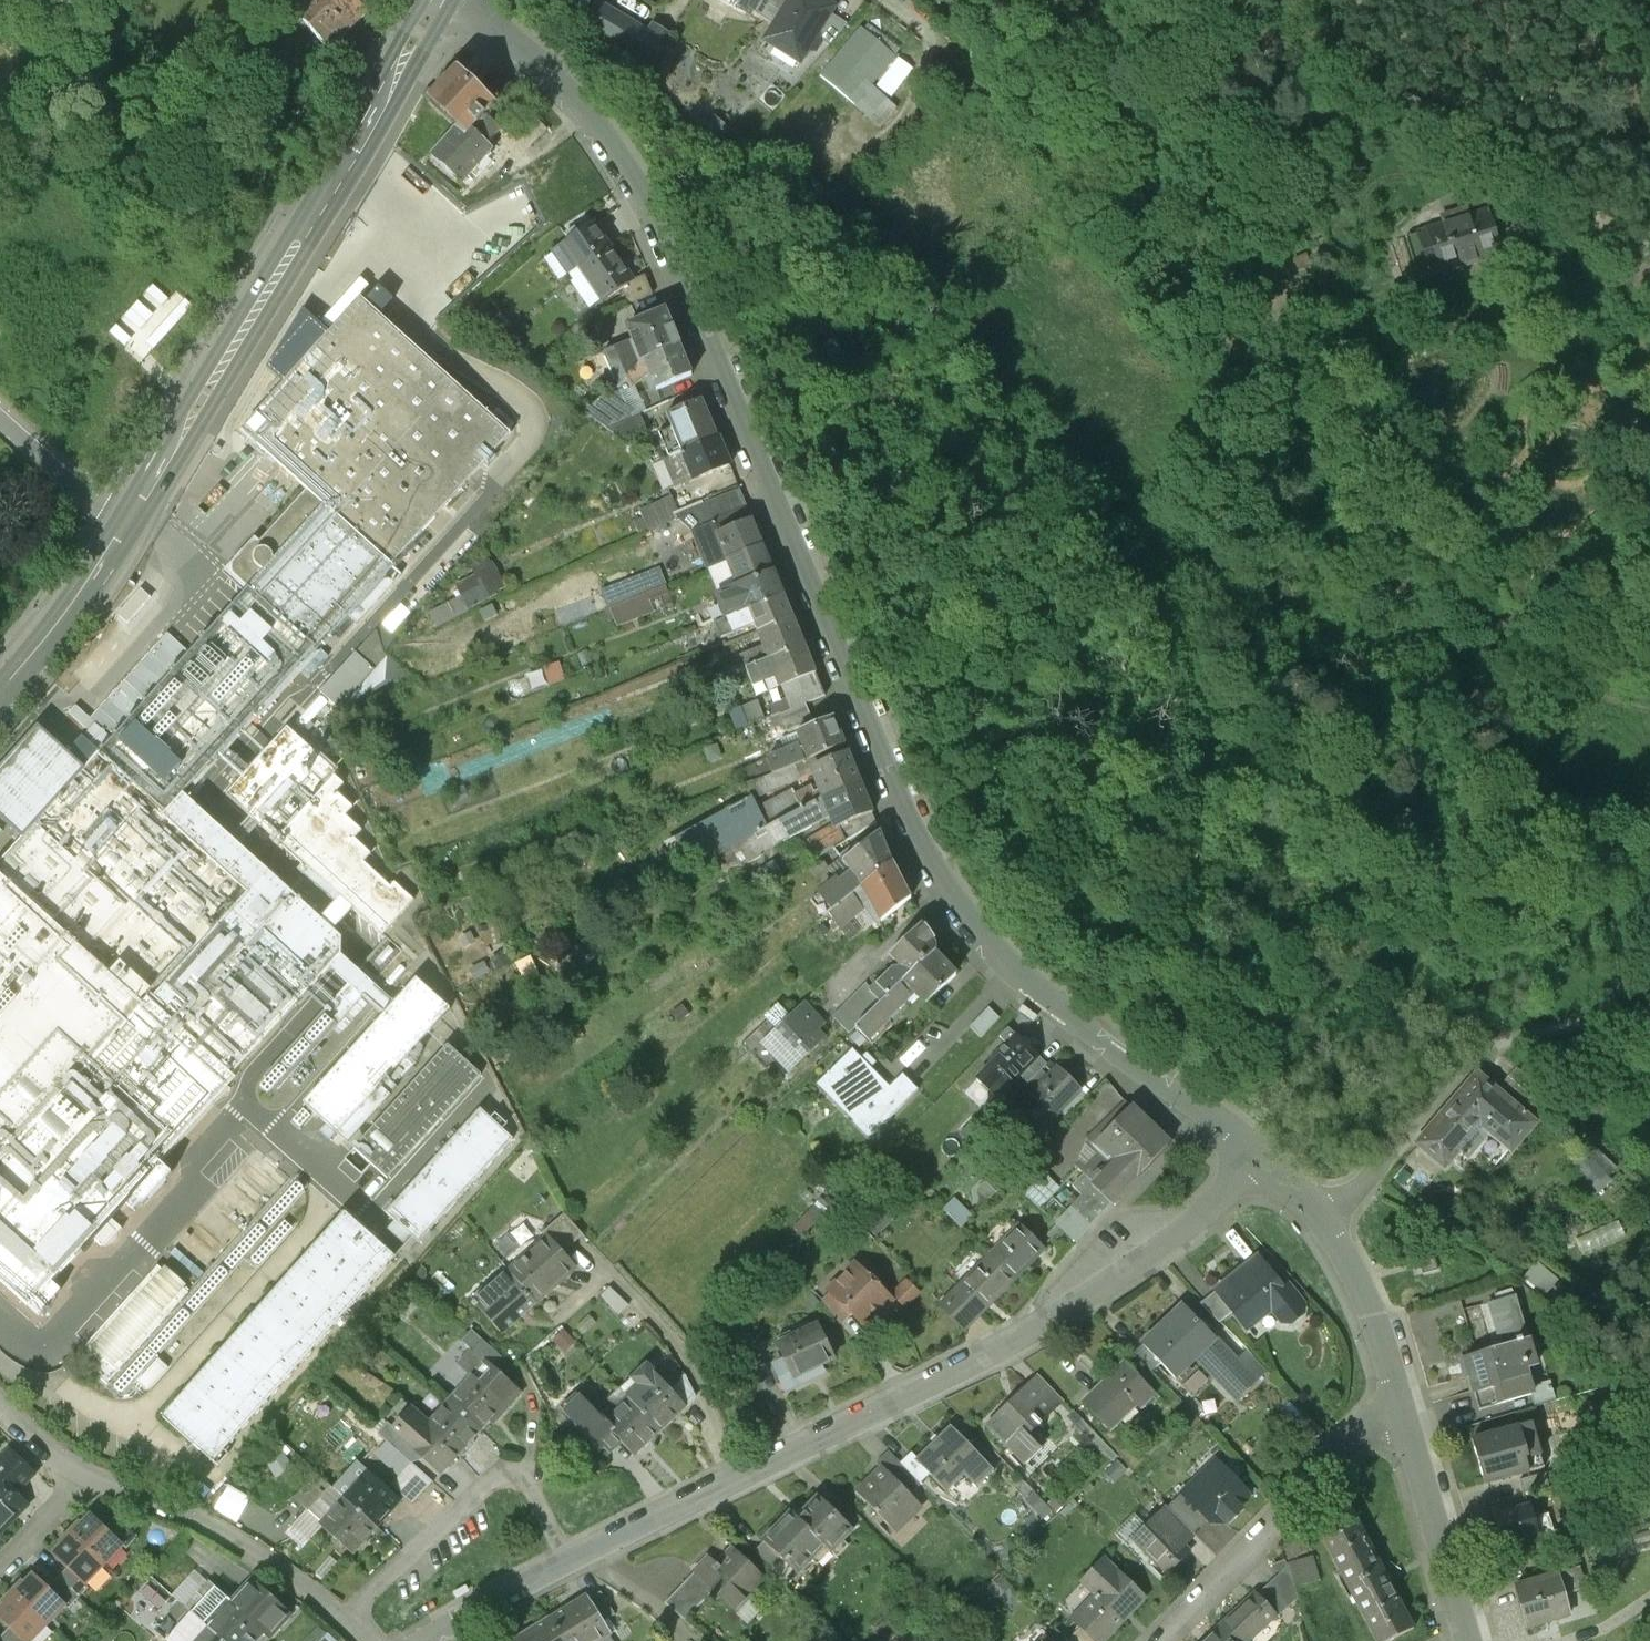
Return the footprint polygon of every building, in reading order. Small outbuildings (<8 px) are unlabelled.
[(291,12),(303,1),(302,0),(280,0),(291,12)] [(291,12),(328,51),(367,14),(354,0),(304,0),(303,1),(291,12)] [(725,3),(733,7),(741,10),(746,11),(750,13),(752,11),(758,0),(720,0),(725,3)] [(752,11),(774,24),(789,1),(788,0),(758,0),(752,11)] [(824,0),(789,0),(789,1),(774,24),(772,28),(782,35),(776,45),(800,60),(807,49),(815,49),(820,39),(819,36),(817,33),(829,13),(834,6),(824,0)] [(648,32),(605,6),(591,28),(634,54),(635,54),(649,63),(668,33),(653,24),(648,32)] [(847,23),(829,13),(817,33),(819,36),(829,44),(847,23)] [(860,29),(821,74),(855,103),(864,92),(894,56),(860,29)] [(457,69),(436,95),(428,88),(422,95),(456,127),(485,94),(457,69)] [(502,78),(485,94),(496,104),(513,86),(502,78)] [(878,107),(864,92),(855,103),(871,116),(872,115),(878,107)] [(886,115),(878,107),(872,115),(880,122),(886,115)] [(486,114),(466,136),(456,127),(430,157),(460,184),(492,148),(488,142),(501,128),(486,114)] [(1532,204),(1424,232),(1430,254),(1417,257),(1423,278),(1544,247),(1532,204)] [(553,253),(569,275),(579,268),(578,267),(609,247),(593,224),(553,253)] [(632,280),(609,247),(578,267),(579,268),(603,303),(622,290),(633,282),(632,280)] [(633,282),(622,290),(628,305),(653,295),(645,275),(632,280),(633,282)] [(308,492),(390,566),(508,435),(361,300),(241,433),(308,492)] [(679,345),(665,311),(628,328),(633,341),(642,362),(644,360),(679,345)] [(640,363),(642,362),(633,341),(595,358),(610,391),(616,385),(640,363)] [(691,374),(679,345),(644,360),(642,362),(640,363),(643,372),(647,368),(656,390),(691,374)] [(585,415),(607,430),(632,418),(616,385),(610,391),(585,415)] [(702,401),(668,415),(673,428),(659,434),(669,458),(683,453),(717,439),(702,401)] [(632,418),(607,430),(623,441),(647,429),(640,414),(632,418)] [(683,453),(695,480),(729,466),(717,439),(683,453)] [(316,649),(390,566),(308,492),(260,544),(256,544),(253,544),(249,547),(249,546),(233,564),(232,566),(231,567),(231,569),(231,571),(232,573),(233,574),(249,589),(316,649)] [(718,534),(751,520),(747,509),(730,516),(731,517),(714,524),(718,534)] [(718,534),(729,560),(763,547),(751,520),(718,534)] [(784,598),(763,547),(729,560),(740,586),(718,595),(728,620),(743,614),(784,598)] [(430,613),(440,628),(509,586),(495,563),(461,584),(465,592),(430,613)] [(620,626),(659,610),(654,599),(674,590),(662,564),(605,588),(620,626)] [(316,649),(249,589),(59,801),(54,796),(12,842),(17,847),(0,866),(0,877),(144,1006),(152,997),(264,872),(264,871),(266,869),(184,796),(316,649)] [(793,620),(784,598),(743,614),(728,620),(733,633),(748,627),(748,626),(747,626),(748,625),(748,624),(749,624),(750,624),(749,621),(754,619),(760,634),(793,620)] [(721,638),(733,633),(728,620),(715,625),(721,638)] [(804,647),(793,620),(760,634),(767,652),(771,661),(804,647)] [(340,704),(391,656),(374,638),(323,686),(340,704)] [(816,674),(804,647),(771,661),(775,671),(782,688),(816,674)] [(746,671),(771,661),(767,652),(762,654),(761,650),(741,658),(746,671)] [(775,671),(771,661),(746,671),(752,684),(772,676),(770,673),(775,671)] [(816,674),(782,688),(791,710),(806,704),(825,697),(816,674)] [(799,733),(814,726),(806,704),(791,710),(781,714),(790,737),(799,734),(799,733)] [(814,726),(799,733),(799,734),(806,751),(810,760),(845,747),(834,719),(814,726)] [(253,819),(313,752),(287,729),(227,796),(253,819)] [(796,766),(810,760),(806,751),(802,752),(800,748),(781,755),(787,770),(796,766)] [(253,819),(278,842),(336,778),(339,775),(313,752),(253,819)] [(860,784),(848,755),(814,769),(822,790),(826,798),(860,784)] [(757,799),(801,778),(796,766),(787,770),(744,787),(748,795),(754,792),(757,799)] [(278,842),(382,935),(413,900),(394,883),(390,887),(363,863),(371,855),(355,840),(362,831),(346,817),(353,808),(336,793),(344,785),(336,778),(278,842)] [(871,814),(872,814),(860,784),(826,798),(829,805),(836,825),(838,827),(871,814)] [(826,798),(822,790),(815,794),(812,789),(809,789),(795,797),(793,797),(801,811),(826,798)] [(793,797),(795,797),(792,792),(758,810),(768,829),(779,823),(801,811),(793,797)] [(765,831),(768,829),(758,810),(751,798),(677,838),(694,869),(733,848),(751,839),(765,831)] [(829,805),(826,798),(801,811),(779,823),(788,840),(811,828),(809,824),(824,816),(825,813),(823,808),(829,805)] [(876,826),(871,814),(838,827),(836,825),(770,864),(783,884),(845,844),(876,826)] [(779,823),(768,829),(765,831),(774,848),(788,840),(779,823)] [(892,863),(880,833),(854,853),(843,862),(854,876),(863,887),(892,863)] [(751,839),(733,848),(738,858),(744,855),(749,864),(761,858),(751,839)] [(839,858),(843,862),(854,853),(851,849),(839,858)] [(880,924),(911,899),(892,863),(863,887),(861,888),(868,901),(880,924)] [(341,937),(266,869),(264,871),(264,872),(152,997),(164,1008),(137,1038),(125,1027),(73,1084),(85,1095),(57,1126),(45,1116),(18,1145),(0,1129),(0,1281),(39,1316),(62,1291),(53,1283),(95,1237),(111,1218),(132,1195),(143,1205),(172,1173),(161,1163),(237,1078),(224,1068),(239,1052),(247,1059),(341,954),(341,937)] [(849,897),(861,888),(863,887),(854,876),(840,886),(849,897)] [(152,997),(144,1006),(0,877),(0,1129),(18,1145),(45,1116),(57,1126),(85,1095),(73,1084),(125,1027),(137,1038),(164,1008),(152,997)] [(835,909),(849,897),(840,886),(824,900),(832,911),(835,909)] [(868,901),(861,888),(849,897),(835,909),(846,923),(863,910),(861,907),(868,901)] [(846,923),(835,909),(832,911),(829,914),(833,920),(839,928),(846,923)] [(833,920),(829,914),(820,921),(825,926),(833,920)] [(937,945),(922,925),(890,957),(902,969),(893,971),(861,1002),(865,1006),(869,1002),(877,1010),(934,953),(937,950),(937,945)] [(388,938),(362,966),(377,978),(377,979),(402,951),(388,938)] [(927,1004),(956,975),(934,953),(877,1010),(857,1029),(873,1045),(894,1024),(889,1019),(916,993),(927,1004)] [(352,1006),(377,978),(362,966),(338,993),(352,1006)] [(304,1105),(337,1134),(449,1008),(416,978),(304,1105)] [(763,1044),(791,1073),(823,1042),(816,1034),(824,1027),(803,1005),(763,1044)] [(1000,1018),(989,1008),(970,1028),(981,1038),(1000,1018)] [(977,1080),(995,1098),(1010,1083),(1012,1084),(1020,1076),(1039,1056),(1017,1035),(1016,1035),(1008,1028),(999,1037),(1007,1045),(990,1063),(991,1065),(977,1080)] [(284,1037),(285,1065),(311,1064),(310,1035),(284,1037)] [(480,1074),(446,1044),(354,1149),(387,1179),(480,1074)] [(857,1120),(873,1136),(918,1090),(903,1075),(890,1088),(852,1051),(825,1077),(863,1114),(857,1120)] [(1047,1064),(1039,1056),(1020,1076),(1028,1084),(1047,1064)] [(1053,1116),(1079,1089),(1059,1069),(1032,1096),(1053,1116)] [(1514,1069),(1497,1089),(1516,1105),(1533,1085),(1514,1069)] [(1419,1147),(1443,1167),(1478,1126),(1508,1151),(1530,1124),(1474,1078),(1431,1129),(1419,1147)] [(386,1213),(419,1243),(513,1138),(479,1109),(386,1213)] [(1094,1186),(1112,1204),(1169,1145),(1131,1109),(1099,1142),(1118,1161),(1094,1186)] [(932,1116),(921,1126),(933,1139),(944,1129),(932,1116)] [(961,1134),(970,1143),(987,1126),(977,1117),(961,1134)] [(1597,1192),(1608,1181),(1582,1156),(1571,1167),(1597,1192)] [(985,1182),(996,1193),(1009,1180),(1020,1169),(1008,1158),(985,1182)] [(1020,1169),(1009,1180),(1040,1210),(1060,1189),(1029,1159),(1020,1169)] [(1056,1226),(1074,1244),(1112,1204),(1094,1186),(1083,1175),(1067,1190),(1079,1202),(1056,1226)] [(207,1300),(179,1332),(202,1352),(310,1229),(288,1210),(265,1236),(250,1224),(194,1289),(207,1300)] [(163,1419),(214,1464),(396,1258),(345,1213),(163,1419)] [(548,1239),(562,1255),(584,1236),(565,1215),(542,1235),(547,1240),(548,1239)] [(111,1218),(95,1237),(106,1247),(122,1228),(111,1218)] [(988,1255),(1014,1280),(1044,1249),(1018,1225),(988,1255)] [(510,1273),(510,1274),(537,1304),(575,1270),(562,1255),(548,1239),(547,1240),(510,1273)] [(1449,1251),(1434,1255),(1437,1268),(1452,1264),(1449,1251)] [(939,1305),(965,1330),(1014,1280),(988,1255),(939,1305)] [(1232,1313),(1246,1331),(1271,1311),(1282,1324),(1290,1324),(1303,1315),(1304,1306),(1288,1287),(1284,1290),(1258,1258),(1217,1290),(1217,1291),(1215,1293),(1232,1313)] [(188,1292),(158,1266),(79,1355),(110,1382),(188,1292)] [(868,1326),(891,1301),(856,1267),(832,1291),(854,1313),(868,1326)] [(888,1282),(904,1297),(918,1284),(902,1268),(888,1282)] [(503,1335),(537,1304),(510,1274),(476,1305),(503,1335)] [(610,1288),(601,1297),(620,1316),(629,1306),(610,1288)] [(842,1325),(854,1313),(832,1291),(823,1301),(842,1325)] [(1215,1293),(1200,1305),(1219,1324),(1232,1313),(1215,1293)] [(1487,1304),(1500,1348),(1528,1340),(1515,1296),(1487,1304)] [(1196,1359),(1215,1340),(1216,1339),(1185,1307),(1144,1347),(1176,1379),(1196,1359)] [(774,1368),(782,1385),(833,1360),(817,1327),(779,1346),(786,1361),(774,1368)] [(471,1350),(503,1378),(512,1367),(471,1331),(460,1343),(470,1351),(471,1350)] [(1236,1362),(1215,1340),(1196,1359),(1237,1401),(1267,1372),(1247,1351),(1236,1362)] [(1464,1359),(1479,1410),(1532,1394),(1525,1369),(1535,1366),(1528,1340),(1500,1348),(1464,1359)] [(449,1403),(480,1431),(498,1410),(502,1414),(520,1394),(503,1378),(471,1350),(470,1351),(457,1366),(471,1378),(449,1403)] [(1082,1405),(1109,1432),(1136,1406),(1140,1410),(1155,1395),(1125,1364),(1082,1405)] [(631,1400),(659,1430),(686,1406),(672,1391),(648,1366),(622,1390),(631,1400)] [(737,1372),(716,1381),(720,1390),(741,1381),(737,1372)] [(672,1391),(686,1406),(696,1396),(687,1377),(672,1391)] [(1030,1389),(1051,1411),(1061,1402),(1039,1380),(1030,1389)] [(1028,1387),(988,1426),(1025,1463),(1040,1448),(1027,1435),(1036,1426),(1042,1431),(1044,1429),(1039,1423),(1051,1411),(1030,1389),(1028,1387)] [(564,1414),(600,1452),(604,1447),(610,1453),(622,1443),(633,1455),(659,1430),(631,1400),(606,1423),(582,1397),(564,1414)] [(425,1429),(457,1457),(480,1431),(449,1403),(431,1423),(425,1429)] [(442,1474),(457,1457),(425,1429),(431,1423),(416,1409),(396,1431),(395,1432),(420,1454),(442,1474)] [(420,1454),(395,1432),(396,1431),(388,1423),(378,1435),(411,1464),(420,1454)] [(1477,1458),(1485,1485),(1543,1468),(1530,1424),(1473,1441),(1474,1446),(1471,1447),(1474,1459),(1477,1458)] [(976,1488),(994,1471),(951,1427),(917,1460),(916,1461),(930,1475),(947,1492),(964,1475),(976,1488)] [(27,1505),(16,1495),(34,1476),(9,1451),(0,1461),(4,1465),(0,1469),(0,1533),(27,1505)] [(883,1468),(910,1496),(921,1485),(920,1484),(900,1465),(888,1452),(876,1464),(881,1470),(883,1468)] [(900,1465),(920,1484),(930,1475),(916,1461),(917,1460),(912,1454),(900,1465)] [(357,1463),(333,1489),(375,1528),(399,1501),(357,1463)] [(433,1483),(411,1464),(391,1486),(413,1506),(433,1483)] [(895,1532),(921,1507),(910,1496),(883,1468),(881,1470),(857,1493),(895,1532)] [(1207,1521),(1209,1523),(1222,1523),(1224,1521),(1227,1525),(1241,1510),(1238,1507),(1246,1500),(1245,1492),(1238,1485),(1232,1485),(1220,1472),(1214,1478),(1200,1478),(1182,1495),(1207,1521)] [(1520,1481),(1524,1494),(1549,1487),(1545,1474),(1520,1481)] [(231,1485),(219,1507),(241,1519),(253,1497),(231,1485)] [(351,1554),(375,1528),(333,1489),(332,1490),(330,1488),(309,1511),(322,1523),(321,1526),(351,1554)] [(1207,1521),(1182,1495),(1168,1509),(1184,1526),(1193,1535),(1207,1521)] [(781,1559),(797,1575),(825,1547),(831,1553),(853,1530),(835,1513),(820,1497),(799,1519),(793,1513),(764,1543),(781,1559)] [(835,1513),(853,1530),(862,1521),(844,1504),(835,1513)] [(1529,1506),(1494,1516),(1504,1548),(1539,1538),(1529,1506)] [(1174,1536),(1184,1526),(1168,1509),(1167,1509),(1157,1518),(1174,1536)] [(1318,1528),(1378,1640),(1388,1640),(1412,1628),(1349,1511),(1318,1528)] [(73,1530),(70,1533),(105,1567),(124,1548),(125,1547),(107,1529),(92,1514),(76,1530),(75,1529),(73,1530)] [(1133,1542),(1167,1577),(1191,1553),(1174,1536),(1157,1518),(1133,1542)] [(116,1519),(107,1529),(125,1547),(124,1548),(126,1550),(137,1539),(116,1519)] [(67,1570),(85,1588),(87,1586),(105,1567),(70,1533),(67,1536),(67,1538),(68,1539),(52,1555),(67,1570)] [(781,1559),(764,1543),(755,1553),(771,1569),(781,1559)] [(714,1591),(737,1612),(766,1581),(733,1549),(715,1568),(707,1560),(695,1573),(714,1591)] [(1288,1564),(1288,1565),(1295,1589),(1321,1581),(1314,1556),(1288,1564)] [(1143,1599),(1103,1561),(1082,1584),(1097,1597),(1074,1621),(1082,1629),(1095,1640),(1104,1640),(1143,1599)] [(1277,1618),(1298,1598),(1295,1589),(1288,1565),(1256,1596),(1275,1616),(1277,1618)] [(1516,1587),(1528,1628),(1569,1616),(1563,1596),(1585,1590),(1579,1569),(1516,1587)] [(58,1579),(79,1599),(89,1589),(87,1586),(85,1588),(67,1570),(58,1579)] [(684,1622),(714,1591),(695,1573),(665,1604),(684,1622)] [(15,1589),(12,1593),(48,1627),(67,1607),(67,1606),(49,1589),(34,1574),(18,1590),(17,1589),(15,1589)] [(49,1589),(67,1606),(67,1607),(69,1609),(79,1599),(58,1579),(49,1589)] [(209,1582),(186,1608),(209,1629),(233,1603),(209,1582)] [(270,1637),(289,1616),(251,1582),(233,1603),(209,1629),(222,1640),(255,1640),(264,1631),(270,1637)] [(22,1640),(34,1640),(48,1627),(12,1593),(10,1596),(9,1598),(10,1599),(0,1610),(0,1620),(10,1630),(22,1640)] [(589,1601),(603,1623),(615,1615),(601,1594),(589,1601)] [(1255,1595),(1219,1629),(1229,1640),(1249,1640),(1275,1616),(1256,1596),(1255,1595)] [(549,1620),(563,1640),(601,1640),(611,1635),(603,1623),(589,1601),(586,1596),(549,1620)] [(209,1629),(186,1608),(181,1605),(157,1631),(168,1640),(222,1640),(209,1629)] [(549,1620),(516,1640),(563,1640),(549,1620)] [(305,1640),(339,1640),(320,1624),(305,1640)] [(1082,1629),(1070,1640),(1095,1640),(1082,1629)] [(1219,1629),(1207,1640),(1209,1640),(1229,1640),(1219,1629)] [(2,1640),(22,1640),(10,1630),(1,1639),(2,1640)] [(1056,1630),(1046,1640),(1047,1640),(1067,1640),(1056,1630)]
